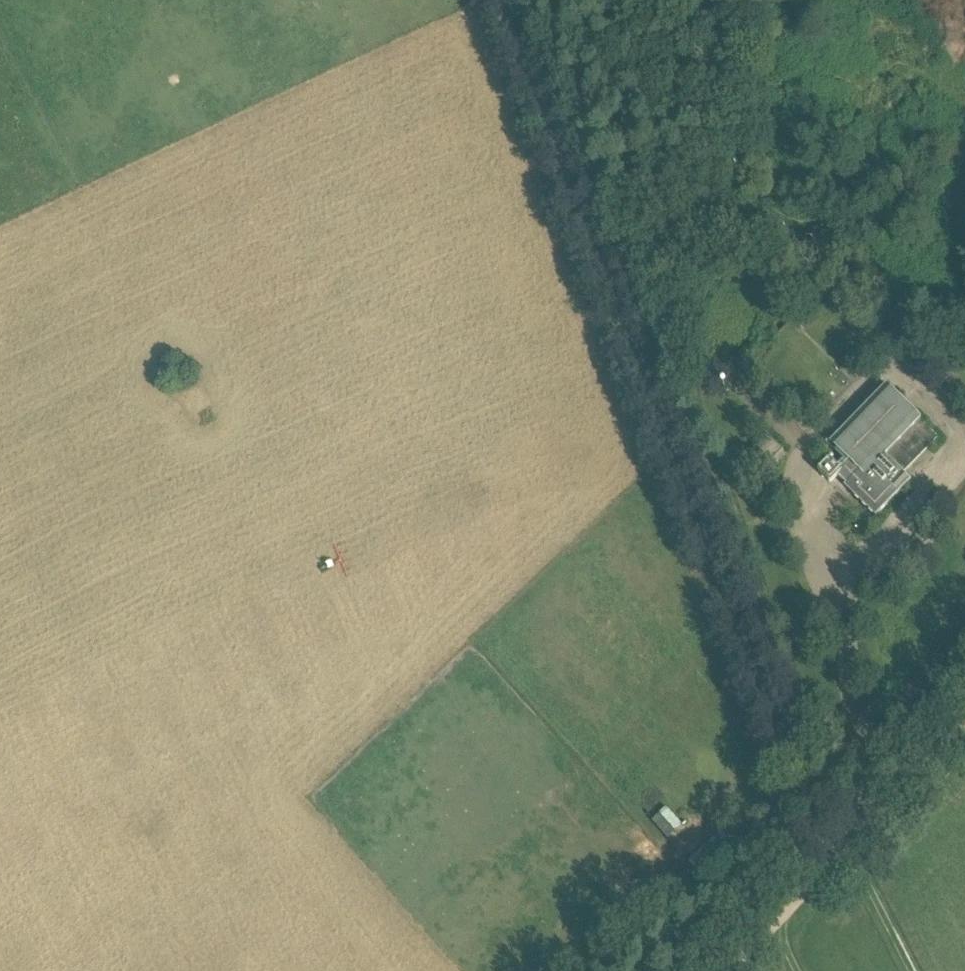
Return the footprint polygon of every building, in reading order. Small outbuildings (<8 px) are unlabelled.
[(846,483),(844,485),(875,516),(911,479),(885,454),(921,417),(887,384),(831,441),(846,456),(837,464),(830,457),(817,470),(830,482),(838,475),(846,483)] [(767,434),(750,452),(766,466),(783,448),(767,434)]
